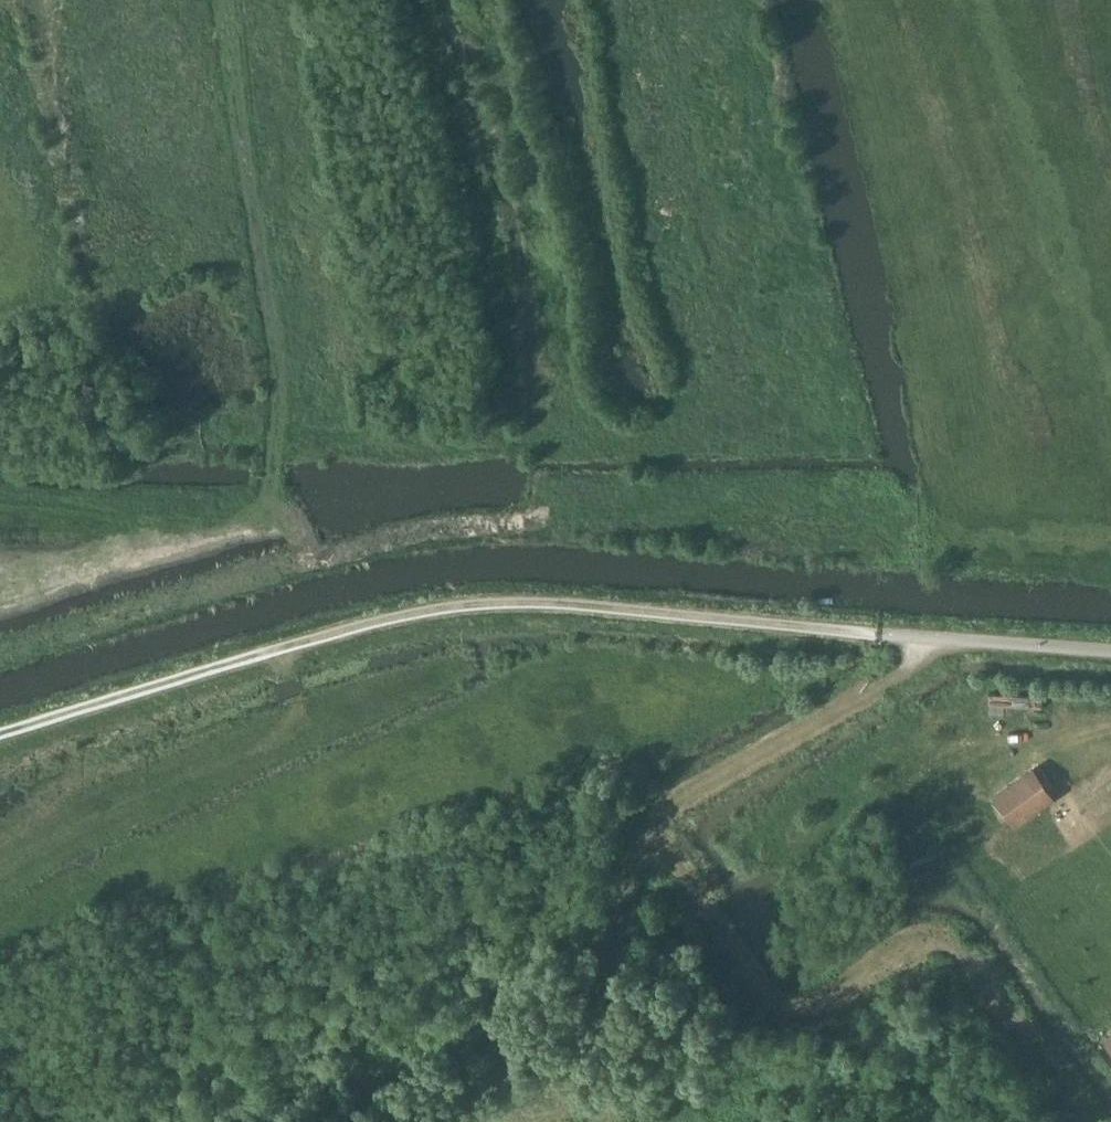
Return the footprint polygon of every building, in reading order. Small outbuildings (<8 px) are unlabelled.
[(1033,770),(995,797),(1015,824),(1052,796),(1033,770)]
